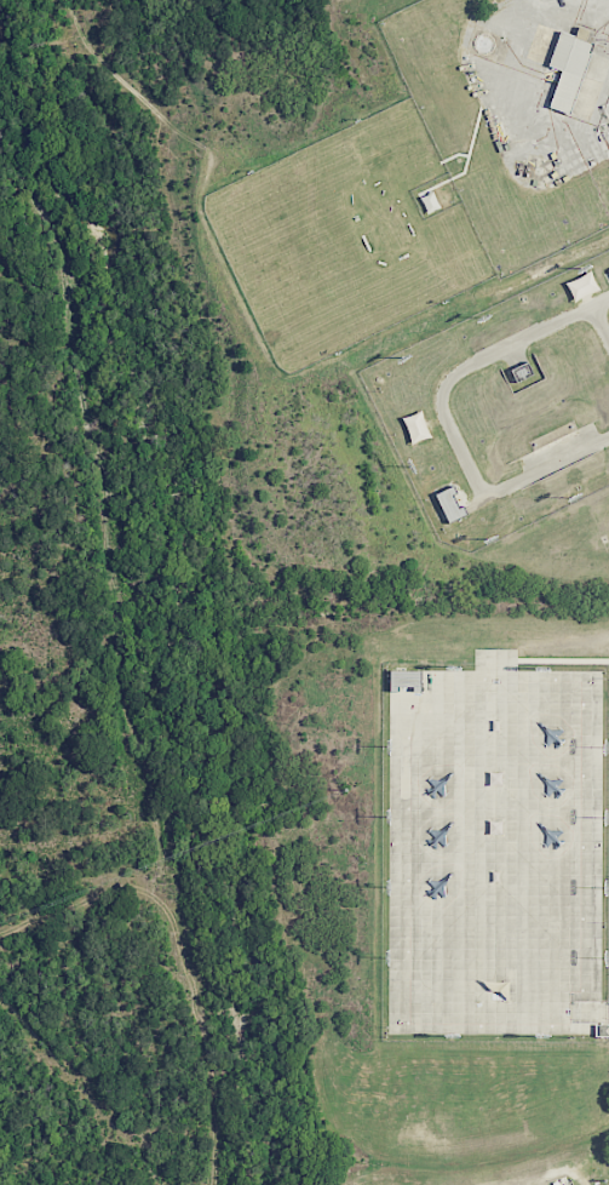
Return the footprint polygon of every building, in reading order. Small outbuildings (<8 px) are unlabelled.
[(560,31),(549,66),(561,70),(549,107),(570,114),(593,43),(585,41),(588,30),(579,27),(576,36),(560,31)] [(465,516),(455,487),(437,493),(447,523),(465,516)] [(421,671),(390,671),(390,690),(421,690),(421,671)]
